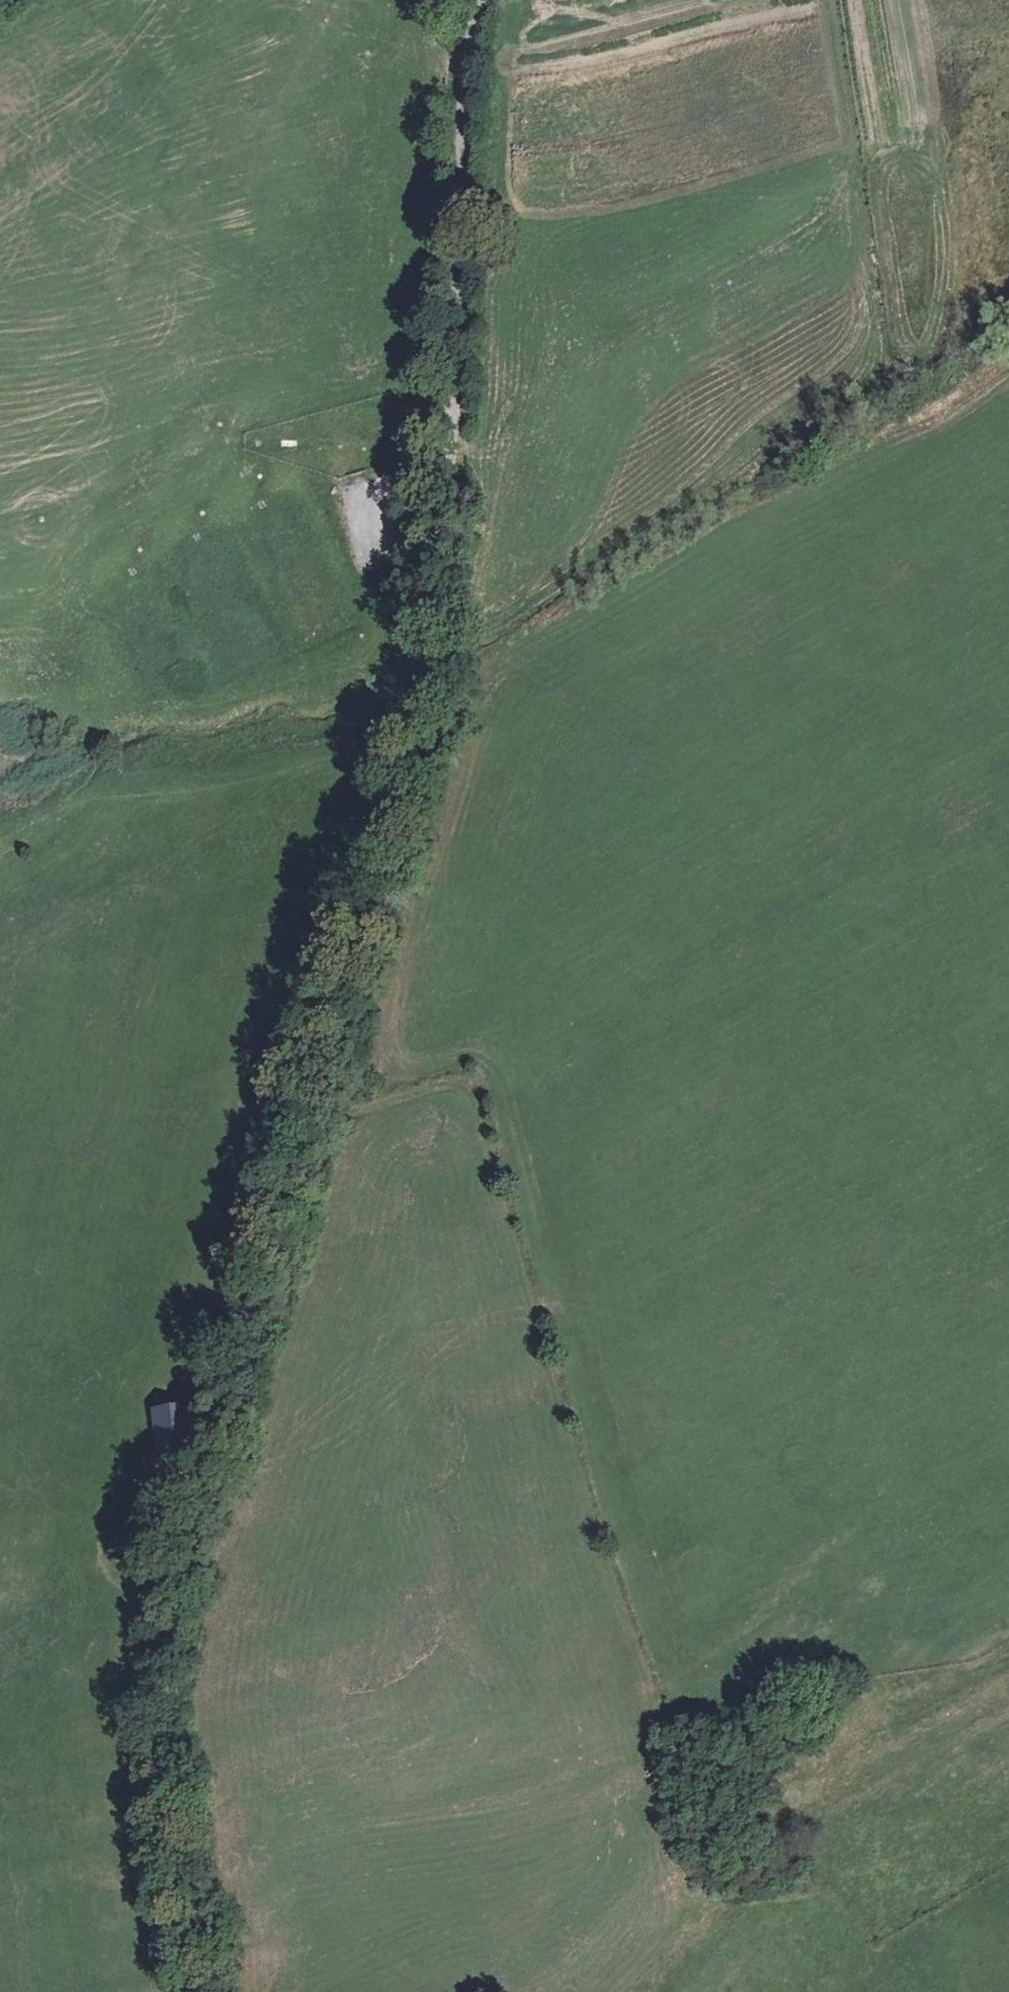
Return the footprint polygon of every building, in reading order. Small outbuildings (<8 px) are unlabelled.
[(193,1406),(161,1411),(166,1450),(198,1447),(193,1406)]
